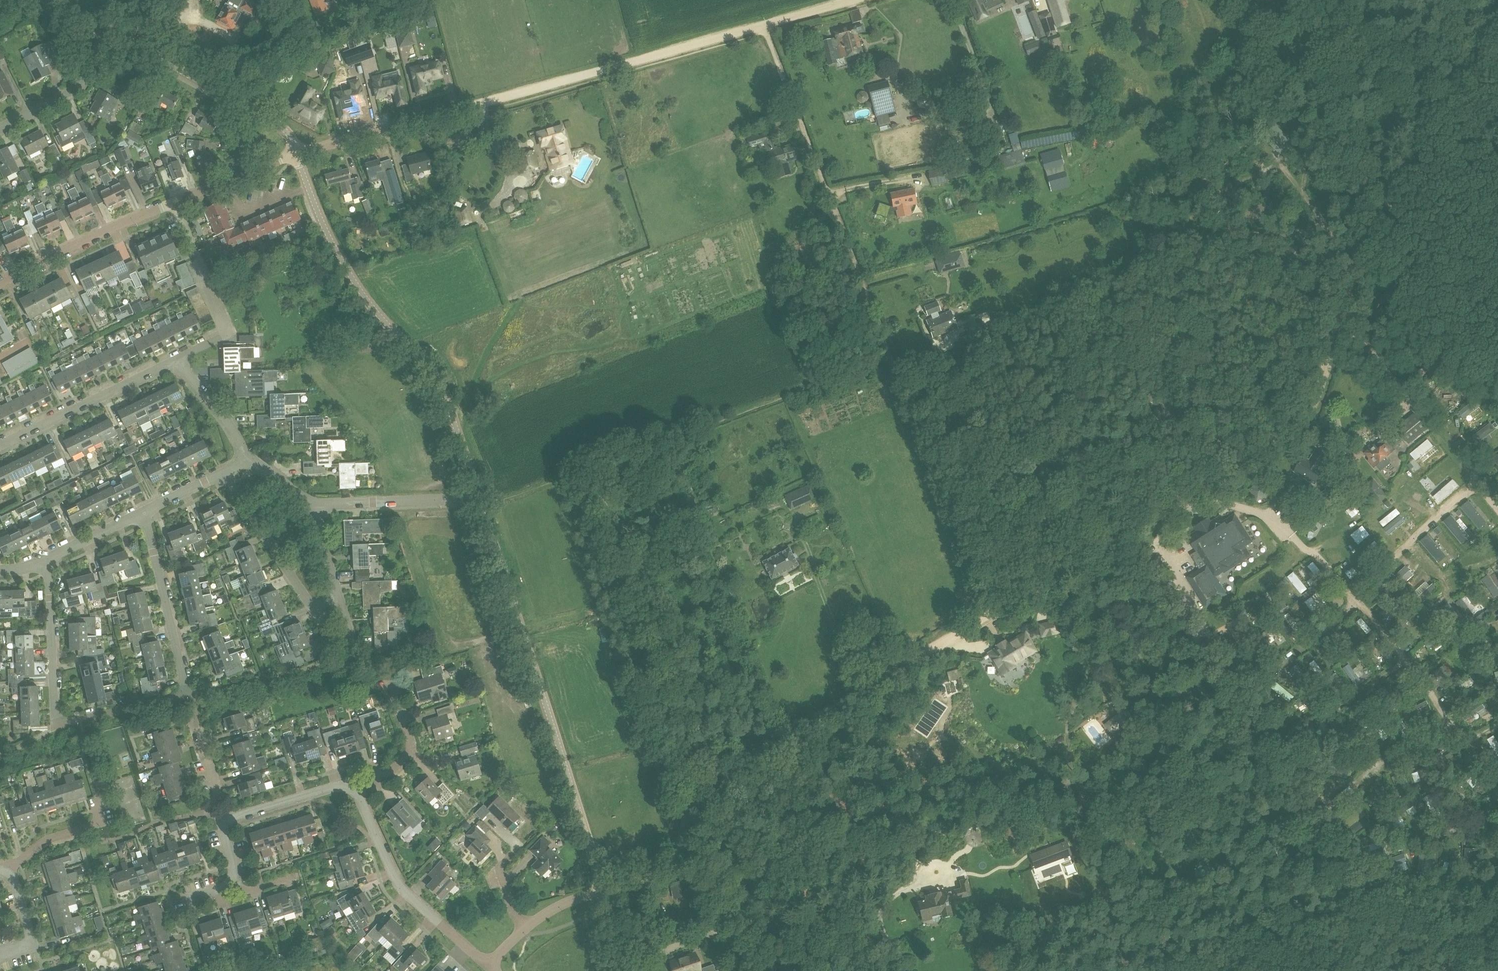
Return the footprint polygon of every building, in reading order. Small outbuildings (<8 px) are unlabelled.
[(230,27),(234,21),(236,22),(240,14),(239,14),(242,8),(254,15),(258,8),(257,7),(259,5),(250,0),(246,0),(246,1),(245,0),(245,1),(244,0),(229,0),(228,1),(218,20),(230,27)] [(317,13),(327,9),(323,0),(311,0),(317,13)] [(979,20),(979,21),(989,16),(988,16),(989,15),(988,13),(1004,6),(1002,0),(967,0),(977,21),(979,20)] [(1056,27),(1070,23),(1063,0),(1048,0),(1056,27)] [(1007,5),(993,13),(996,20),(1011,12),(1007,5)] [(1057,35),(1053,24),(1043,28),(1047,39),(1057,35)] [(863,53),(857,34),(865,32),(863,25),(855,27),(855,26),(834,32),(836,37),(822,41),(825,54),(828,65),(837,63),(836,60),(842,58),(842,59),(863,53)] [(393,29),(383,31),(386,40),(395,38),(393,29)] [(1043,30),(1035,33),(1038,39),(1046,36),(1043,30)] [(398,34),(400,46),(412,43),(410,32),(398,34)] [(1047,41),(1041,44),(1044,49),(1050,47),(1047,41)] [(24,59),(35,81),(50,74),(46,66),(52,62),(43,44),(30,51),(32,55),(24,59)] [(357,49),(361,60),(372,56),(368,45),(357,49)] [(346,53),(350,64),(361,60),(357,49),(346,53)] [(1047,63),(1053,60),(1050,53),(1044,55),(1047,63)] [(318,63),(322,74),(333,70),(329,59),(318,63)] [(1297,67),(1301,77),(1303,76),(1312,72),(1307,62),(1299,66),(1297,67)] [(412,70),(417,96),(426,94),(423,81),(441,76),(439,64),(412,70)] [(382,74),(372,77),(377,97),(395,93),(398,106),(407,104),(401,79),(399,70),(382,74)] [(2,101),(7,99),(6,96),(13,93),(2,72),(0,73),(0,100),(2,101)] [(341,87),(342,92),(335,94),(340,120),(349,118),(346,104),(365,100),(362,88),(360,88),(359,81),(350,83),(350,85),(341,87)] [(896,111),(888,81),(868,87),(876,116),(896,111)] [(310,116),(317,121),(324,110),(309,101),(316,90),(306,84),(293,107),(301,111),(302,110),(310,115),(310,116)] [(97,98),(90,111),(103,118),(103,117),(108,108),(112,110),(117,101),(100,91),(96,97),(97,98)] [(162,103),(173,109),(178,100),(165,92),(162,97),(157,94),(152,103),(159,107),(162,103)] [(121,93),(118,98),(130,105),(129,107),(134,109),(138,102),(121,93)] [(199,126),(212,133),(218,123),(208,118),(209,116),(198,111),(195,117),(202,121),(199,126)] [(68,120),(55,126),(60,136),(57,138),(62,148),(73,142),(71,138),(82,132),(73,114),(67,118),(68,120)] [(769,119),(772,130),(785,126),(781,116),(769,119)] [(129,129),(138,134),(142,126),(134,121),(129,129)] [(182,130),(192,137),(197,128),(186,122),(182,130)] [(544,146),(551,170),(574,164),(563,126),(538,134),(542,147),(544,146)] [(90,145),(92,148),(98,145),(96,142),(91,130),(84,134),(89,145),(90,145)] [(30,155),(32,159),(41,154),(39,150),(48,146),(40,131),(21,141),(29,155),(30,155)] [(769,152),(777,178),(792,174),(788,161),(796,159),(792,145),(778,149),(777,147),(773,148),(771,141),(772,140),(769,132),(748,138),(748,141),(750,147),(758,144),(764,143),(767,152),(769,152)] [(115,151),(121,167),(132,164),(126,148),(129,146),(123,139),(115,151)] [(171,142),(177,156),(183,154),(176,139),(171,142)] [(196,157),(201,170),(215,165),(210,151),(206,153),(204,148),(205,142),(188,140),(187,148),(194,149),(194,150),(196,157)] [(222,142),(222,149),(230,150),(231,143),(222,142)] [(1013,152),(1021,150),(1019,142),(1011,145),(1011,147),(1013,152)] [(48,147),(54,159),(61,156),(55,144),(48,147)] [(4,178),(18,171),(7,148),(0,151),(0,168),(0,170),(4,178)] [(1102,148),(1098,155),(1104,158),(1108,150),(1102,148)] [(1040,155),(1051,191),(1070,186),(1059,149),(1040,155)] [(515,155),(521,173),(541,167),(535,150),(515,155)] [(1013,152),(998,157),(1002,169),(1025,163),(1021,150),(1013,152)] [(402,165),(407,183),(415,181),(413,174),(431,169),(427,153),(408,158),(409,164),(402,165)] [(102,159),(105,166),(111,163),(108,156),(102,159)] [(168,169),(173,181),(183,177),(181,170),(182,170),(178,161),(171,164),(168,157),(162,160),(166,170),(168,169)] [(577,181),(588,186),(598,164),(587,159),(577,181)] [(383,170),(380,160),(366,164),(368,175),(369,175),(371,181),(379,179),(380,180),(385,178),(392,202),(395,201),(396,203),(404,200),(393,167),(393,169),(386,171),(386,169),(383,170)] [(87,164),(81,167),(84,173),(90,170),(89,168),(99,163),(98,161),(92,164),(92,163),(87,165),(87,164)] [(140,182),(144,192),(159,187),(155,176),(151,167),(144,170),(137,173),(141,182),(140,182)] [(19,173),(25,184),(33,180),(27,169),(19,173)] [(360,177),(351,179),(349,169),(342,171),(342,169),(337,170),(337,172),(325,175),(328,186),(340,183),(344,196),(351,194),(353,200),(358,199),(365,197),(360,177)] [(106,179),(104,175),(102,170),(99,172),(107,190),(101,193),(108,208),(113,205),(116,206),(116,208),(119,207),(110,188),(108,183),(106,179)] [(111,173),(117,184),(122,181),(116,170),(111,173)] [(109,173),(104,175),(106,179),(108,183),(112,181),(109,173)] [(59,180),(62,186),(68,183),(65,177),(59,180)] [(79,182),(84,193),(91,190),(86,179),(79,182)] [(123,205),(122,203),(123,201),(128,199),(121,183),(110,188),(119,207),(123,205)] [(71,189),(86,221),(89,219),(88,218),(89,215),(94,213),(87,198),(82,200),(76,188),(71,189)] [(82,221),(83,222),(86,221),(71,189),(68,191),(74,204),(67,207),(74,222),(80,220),(82,221)] [(574,189),(567,194),(571,201),(579,196),(574,189)] [(889,210),(896,209),(898,218),(912,214),(911,206),(917,204),(914,189),(891,193),(894,207),(891,207),(880,202),(875,213),(886,218),(889,210)] [(945,199),(948,209),(953,207),(950,197),(945,199)] [(408,201),(412,215),(424,212),(421,198),(408,201)] [(363,202),(368,215),(375,212),(369,199),(363,202)] [(206,209),(212,222),(229,215),(223,202),(206,209)] [(294,202),(281,208),(289,225),(302,219),(294,202)] [(508,213),(509,213),(510,213),(511,213),(511,212),(512,212),(513,211),(513,210),(514,210),(514,209),(514,208),(514,207),(514,206),(514,205),(513,205),(513,204),(512,204),(512,203),(511,203),(510,202),(509,202),(508,202),(507,202),(506,203),(505,203),(505,204),(504,204),(504,205),(503,205),(503,206),(503,207),(503,208),(503,209),(503,210),(504,210),(504,211),(505,212),(506,212),(506,213),(507,213),(508,213)] [(453,210),(458,227),(473,223),(468,206),(453,210)] [(281,208),(268,214),(276,231),(289,225),(281,208)] [(25,212),(29,222),(34,219),(30,210),(25,212)] [(488,213),(490,220),(501,217),(499,210),(488,213)] [(45,218),(53,236),(57,235),(56,233),(57,231),(62,229),(55,213),(45,218)] [(268,214),(255,219),(262,237),(276,231),(268,214)] [(217,236),(219,235),(233,229),(235,228),(229,215),(212,222),(217,236)] [(518,224),(525,222),(523,215),(516,218),(518,224)] [(6,218),(22,253),(25,251),(24,250),(25,247),(30,245),(23,230),(17,232),(10,216),(6,218)] [(18,253),(19,254),(22,253),(6,218),(2,219),(9,236),(3,239),(10,254),(16,252),(18,253)] [(50,236),(51,238),(53,236),(45,218),(35,223),(42,238),(47,235),(50,236)] [(242,225),(242,227),(248,241),(249,241),(249,242),(262,237),(255,219),(242,225)] [(196,230),(201,227),(198,220),(193,222),(196,230)] [(503,224),(496,226),(498,233),(505,231),(503,224)] [(196,230),(199,237),(204,234),(201,227),(196,230)] [(219,235),(226,251),(248,241),(242,227),(234,231),(233,229),(219,235)] [(298,229),(291,232),(293,238),(301,234),(298,229)] [(286,241),(293,238),(291,232),(284,236),(286,241)] [(150,268),(157,283),(171,277),(166,265),(175,261),(174,258),(178,256),(168,234),(164,236),(163,233),(139,244),(140,246),(136,248),(146,270),(150,268)] [(273,241),(266,244),(268,249),(275,246),(273,241)] [(261,252),(268,249),(266,244),(259,247),(261,252)] [(935,260),(939,274),(965,267),(961,253),(960,251),(936,257),(936,260),(935,260)] [(108,257),(117,277),(127,272),(118,252),(108,257)] [(98,262),(107,281),(117,277),(108,257),(98,262)] [(87,267),(96,286),(107,281),(98,262),(87,267)] [(189,268),(187,263),(176,267),(178,273),(189,268)] [(77,271),(86,291),(96,286),(87,267),(77,271)] [(178,273),(180,278),(191,274),(189,268),(178,273)] [(138,273),(143,283),(148,280),(144,270),(138,273)] [(130,275),(136,288),(142,286),(136,272),(130,275)] [(193,279),(191,274),(180,278),(181,279),(175,282),(177,286),(193,279)] [(51,285),(61,303),(71,298),(61,279),(51,285)] [(180,292),(195,285),(193,279),(177,286),(180,292)] [(41,290),(51,309),(61,303),(51,285),(41,290)] [(186,293),(189,298),(200,293),(197,287),(186,293)] [(31,295),(41,314),(51,309),(41,290),(31,295)] [(81,295),(87,307),(92,305),(86,293),(81,295)] [(189,298),(191,303),(202,298),(200,293),(189,298)] [(1373,306),(1384,311),(1390,298),(1379,293),(1373,306)] [(21,300),(31,319),(41,314),(31,295),(21,300)] [(72,299),(78,311),(84,308),(78,297),(72,299)] [(191,303),(194,309),(205,303),(202,298),(191,303)] [(133,305),(137,314),(147,310),(143,300),(133,305)] [(926,320),(933,337),(957,328),(951,311),(939,316),(938,312),(941,311),(938,301),(924,307),(928,316),(931,315),(932,318),(926,320)] [(194,309),(196,314),(208,309),(205,303),(194,309)] [(196,314),(199,319),(210,314),(208,309),(196,314)] [(127,310),(121,313),(124,318),(129,315),(127,310)] [(1005,317),(1011,320),(1014,315),(1008,311),(1005,317)] [(176,314),(179,320),(180,319),(187,335),(200,328),(193,313),(183,318),(180,312),(176,314)] [(199,319),(202,325),(213,319),(210,314),(199,319)] [(180,319),(179,320),(171,324),(168,318),(164,320),(167,325),(175,341),(187,335),(180,319)] [(9,342),(6,337),(10,334),(1,319),(0,319),(0,347),(9,342)] [(964,324),(970,340),(987,332),(983,321),(977,323),(975,319),(964,324)] [(98,330),(103,328),(100,320),(95,322),(98,330)] [(26,324),(32,336),(38,333),(31,321),(26,324)] [(155,331),(162,347),(175,341),(167,325),(159,329),(157,324),(153,326),(155,331)] [(1397,338),(1404,341),(1405,339),(1410,340),(1414,330),(1402,326),(1397,338)] [(142,337),(150,353),(162,347),(155,331),(148,335),(145,329),(141,332),(143,337),(142,337)] [(125,348),(130,358),(139,354),(141,357),(150,353),(142,337),(136,340),(134,335),(130,337),(132,343),(133,343),(134,344),(125,348)] [(73,336),(67,339),(70,345),(75,342),(73,336)] [(61,342),(64,348),(70,345),(67,339),(61,342)] [(106,344),(109,350),(111,349),(118,364),(130,358),(125,348),(123,343),(113,348),(110,342),(106,344)] [(1422,345),(1425,352),(1431,348),(1428,342),(1422,345)] [(236,375),(248,375),(248,372),(241,372),(241,359),(254,358),(253,347),(232,348),(232,344),(224,344),(224,348),(223,348),(224,369),(211,369),(211,376),(230,375),(236,375)] [(111,349),(109,350),(102,354),(99,348),(94,350),(97,355),(99,355),(107,370),(118,364),(111,349)] [(88,360),(95,375),(107,370),(99,355),(97,355),(90,359),(87,353),(83,355),(86,361),(88,360)] [(84,381),(95,375),(88,360),(86,361),(78,365),(75,359),(71,361),(74,367),(76,366),(84,381)] [(72,387),(84,381),(76,366),(74,367),(67,371),(64,365),(59,367),(62,373),(65,371),(72,387)] [(60,393),(72,387),(65,371),(62,373),(55,376),(52,370),(48,372),(51,378),(53,377),(60,393)] [(263,398),(271,398),(271,395),(264,395),(264,382),(277,382),(277,371),(248,372),(248,375),(236,375),(237,397),(263,396),(263,398)] [(29,386),(32,392),(33,391),(41,407),(53,401),(45,385),(36,389),(33,384),(29,386)] [(176,384),(164,390),(174,410),(177,409),(178,405),(184,402),(176,384)] [(1154,403),(1158,391),(1151,389),(1147,400),(1154,403)] [(17,392),(20,397),(21,397),(29,412),(41,407),(33,391),(32,392),(24,395),(21,390),(17,392)] [(164,390),(153,395),(161,411),(167,408),(169,412),(174,410),(164,390)] [(276,422),(294,421),(293,418),(285,418),(285,405),(298,405),(298,394),(271,395),(271,398),(271,415),(258,416),(258,423),(276,422)] [(6,397),(8,403),(10,402),(17,418),(29,412),(21,397),(20,397),(13,401),(10,395),(6,397)] [(142,401),(149,417),(151,421),(163,415),(161,411),(153,395),(142,401)] [(1475,400),(1459,412),(1464,418),(1480,406),(1475,400)] [(138,422),(140,427),(151,421),(149,417),(142,401),(130,406),(138,422)] [(8,403),(1,407),(0,405),(0,412),(6,424),(17,418),(10,402),(8,403)] [(119,412),(126,428),(138,422),(130,406),(119,412)] [(188,409),(194,422),(200,419),(194,406),(188,409)] [(1363,415),(1363,418),(1365,421),(1368,421),(1371,419),(1371,415),(1369,413),(1366,413),(1363,415)] [(1396,428),(1409,444),(1412,440),(1427,428),(1414,413),(1396,428)] [(173,424),(179,421),(177,415),(171,418),(173,424)] [(309,445),(317,445),(317,441),(311,442),(311,428),(324,428),(323,417),(293,418),(294,421),(294,443),(309,442),(309,445)] [(194,422),(200,434),(206,432),(200,419),(194,422)] [(98,426),(106,441),(109,447),(114,444),(111,438),(117,435),(120,441),(125,438),(123,434),(120,428),(115,430),(110,420),(98,426)] [(172,424),(175,429),(182,426),(179,421),(173,424),(172,424)] [(1490,423),(1472,437),(1477,444),(1495,430),(1490,423)] [(87,431),(95,446),(106,441),(98,426),(87,431)] [(157,432),(159,437),(166,434),(164,428),(157,432)] [(87,431),(76,437),(83,452),(85,456),(89,455),(90,452),(88,449),(95,446),(87,431)] [(124,434),(123,434),(125,438),(129,447),(135,444),(129,431),(124,434)] [(172,434),(174,439),(181,436),(179,431),(172,434)] [(150,435),(152,440),(159,437),(157,432),(150,435)] [(165,437),(167,443),(174,439),(172,434),(165,437)] [(1389,442),(1395,448),(1402,442),(1397,435),(1389,442)] [(64,442),(72,458),(83,452),(76,437),(64,442)] [(1386,457),(1392,452),(1381,440),(1366,453),(1370,458),(1368,460),(1373,466),(1375,464),(1381,471),(1391,463),(1386,457)] [(1428,440),(1411,454),(1416,460),(1433,446),(1428,440)] [(192,447),(200,462),(211,457),(203,441),(192,447)] [(326,467),(340,467),(340,464),(332,465),(332,452),(345,451),(344,441),(317,441),(317,445),(318,462),(304,463),(304,469),(326,468),(326,467)] [(149,445),(152,450),(159,447),(156,442),(149,445)] [(124,449),(127,456),(138,450),(135,444),(129,447),(124,449)] [(50,445),(39,451),(46,466),(47,466),(49,472),(55,469),(52,464),(58,461),(50,445)] [(181,452),(188,468),(200,462),(192,447),(181,452)] [(39,451),(28,456),(35,472),(46,466),(39,451)] [(170,458),(177,473),(188,468),(181,452),(170,458)] [(1298,466),(1295,471),(1315,484),(1324,470),(1321,468),(1327,459),(1316,452),(1310,461),(1304,457),(1303,458),(1298,466)] [(105,457),(108,462),(115,459),(112,453),(105,457)] [(28,456),(17,462),(24,477),(35,472),(28,456)] [(158,463),(165,479),(177,473),(170,458),(164,461),(162,457),(160,456),(156,458),(158,463)] [(151,478),(154,484),(165,479),(158,463),(147,469),(143,460),(137,463),(146,481),(151,478)] [(69,464),(75,476),(81,473),(75,461),(69,464)] [(90,464),(92,470),(99,466),(97,461),(96,461),(90,464)] [(5,468),(13,483),(19,480),(22,487),(27,484),(24,477),(17,462),(5,468)] [(106,466),(109,471),(116,467),(114,462),(106,466)] [(340,467),(341,489),(356,488),(355,475),(368,475),(367,463),(340,464),(340,467)] [(124,483),(131,498),(142,493),(138,484),(143,482),(136,467),(131,470),(134,477),(124,483)] [(1,489),(13,483),(5,468),(0,470),(0,487),(1,489)] [(91,473),(93,479),(101,475),(98,470),(91,473)] [(84,477),(87,482),(93,479),(91,473),(84,477)] [(1249,490),(1258,502),(1276,489),(1268,477),(1249,490)] [(60,479),(54,482),(56,487),(62,484),(60,479)] [(1363,487),(1376,504),(1387,496),(1374,479),(1363,487)] [(1434,496),(1439,502),(1458,485),(1453,479),(1434,496)] [(68,485),(70,490),(78,486),(75,481),(68,485)] [(1276,486),(1282,493),(1288,488),(1282,481),(1276,486)] [(49,490),(56,487),(54,482),(47,485),(49,490)] [(112,488),(119,503),(131,498),(124,483),(112,488)] [(61,488),(64,493),(70,490),(68,485),(61,488)] [(784,497),(790,510),(815,499),(809,485),(784,497)] [(101,494),(108,509),(119,503),(112,488),(101,494)] [(32,492),(34,498),(41,494),(38,489),(32,492)] [(51,493),(57,505),(63,503),(57,490),(51,493)] [(24,496),(27,501),(34,498),(32,492),(24,496)] [(46,495),(52,508),(57,505),(51,493),(46,495)] [(1320,493),(1315,497),(1320,504),(1325,500),(1320,493)] [(89,499),(97,514),(108,509),(101,494),(89,499)] [(78,505),(85,520),(97,514),(89,499),(83,502),(79,495),(74,497),(78,505)] [(1346,507),(1351,513),(1360,506),(1355,499),(1346,507)] [(35,501),(22,507),(25,512),(37,506),(35,501)] [(1469,501),(1461,507),(1480,529),(1487,522),(1469,501)] [(213,509),(220,524),(226,521),(230,529),(241,523),(234,510),(228,513),(224,503),(213,509)] [(66,510),(73,526),(85,520),(78,505),(66,510)] [(16,510),(19,515),(25,512),(22,507),(16,510)] [(200,527),(203,533),(206,541),(218,535),(214,527),(220,524),(213,509),(201,514),(206,525),(200,527)] [(42,520),(49,535),(62,529),(55,514),(49,517),(47,513),(41,515),(43,519),(42,520)] [(0,517),(3,522),(10,519),(7,514),(0,517)] [(1400,516),(1384,529),(1389,535),(1405,522),(1400,516)] [(1451,516),(1444,522),(1462,543),(1469,537),(1451,516)] [(28,527),(35,541),(49,535),(42,520),(32,525),(28,517),(23,520),(27,527),(28,527)] [(346,546),(352,545),(353,545),(352,545),(363,544),(362,532),(383,531),(382,520),(353,521),(353,520),(344,521),(345,521),(346,546)] [(1231,558),(1246,549),(1231,522),(1223,526),(1221,523),(1212,529),(1209,525),(1200,530),(1202,534),(1195,539),(1201,550),(1193,554),(1201,566),(1187,574),(1205,602),(1224,590),(1216,577),(1226,571),(1223,568),(1233,561),(1231,558)] [(181,530),(187,546),(193,543),(197,552),(208,548),(206,541),(203,533),(197,536),(193,525),(181,530)] [(1439,526),(1433,530),(1437,535),(1442,530),(1439,526)] [(15,533),(22,548),(35,541),(28,527),(27,527),(15,533)] [(1367,544),(1374,539),(1367,528),(1360,532),(1367,544)] [(2,539),(9,554),(22,548),(15,533),(13,529),(8,532),(10,536),(2,539)] [(167,547),(172,561),(184,557),(180,548),(187,546),(181,530),(169,534),(173,545),(167,547)] [(1405,530),(1398,533),(1402,540),(1408,536),(1405,530)] [(1428,535),(1420,541),(1438,562),(1446,556),(1428,535)] [(5,556),(9,554),(2,539),(0,540),(0,551),(2,550),(5,556)] [(232,547),(239,544),(237,539),(230,542),(232,547)] [(352,583),(363,583),(370,582),(369,569),(370,569),(369,555),(382,554),(382,543),(363,544),(352,545),(353,545),(352,545),(354,570),(355,570),(356,582),(352,583)] [(241,564),(257,558),(252,546),(242,550),(239,544),(232,547),(225,550),(230,562),(238,558),(241,564)] [(764,562),(772,578),(798,565),(789,549),(764,562)] [(114,556),(119,573),(126,570),(129,579),(140,575),(135,560),(129,562),(126,552),(114,556)] [(1335,563),(1343,570),(1350,563),(1342,555),(1335,563)] [(104,587),(106,595),(109,595),(106,586),(116,583),(113,575),(119,573),(114,556),(102,561),(105,571),(99,573),(102,584),(103,587),(104,587)] [(261,570),(257,558),(241,564),(245,575),(246,576),(261,570)] [(180,576),(183,589),(200,584),(198,578),(207,576),(204,563),(186,568),(188,574),(180,576)] [(1406,566),(1394,577),(1402,585),(1414,575),(1406,566)] [(266,582),(261,570),(246,576),(245,575),(237,579),(240,586),(244,597),(251,595),(258,592),(256,586),(266,582)] [(1294,572),(1288,577),(1301,593),(1307,589),(1294,572)] [(1490,574),(1482,579),(1495,598),(1497,596),(1497,586),(1490,574)] [(107,599),(106,595),(104,587),(103,587),(102,584),(96,585),(93,575),(81,578),(85,594),(91,592),(94,601),(102,599),(104,604),(107,603),(107,599)] [(222,577),(225,584),(231,582),(228,575),(222,577)] [(1368,592),(1373,598),(1393,583),(1388,577),(1368,592)] [(79,595),(85,594),(81,578),(68,581),(71,592),(65,593),(67,599),(69,607),(81,604),(79,595)] [(364,609),(373,608),(380,608),(379,594),(392,590),(392,581),(370,582),(363,583),(352,583),(353,589),(363,589),(364,609)] [(1428,581),(1412,595),(1417,601),(1433,587),(1428,581)] [(183,589),(186,601),(212,594),(210,588),(201,590),(200,584),(183,589)] [(130,602),(131,609),(148,605),(145,592),(134,595),(133,589),(109,595),(106,595),(107,599),(119,597),(121,604),(130,602)] [(267,609),(282,603),(277,591),(267,595),(265,589),(258,592),(251,595),(256,606),(264,603),(267,609)] [(1277,589),(1270,594),(1280,611),(1287,607),(1277,589)] [(0,622),(0,618),(13,617),(13,608),(12,591),(0,592),(0,622)] [(25,591),(12,591),(13,608),(19,608),(20,617),(38,617),(37,601),(25,602),(25,591)] [(186,601),(189,613),(206,609),(206,608),(214,606),(213,600),(212,594),(186,601)] [(222,596),(225,604),(230,602),(226,594),(222,596)] [(1312,597),(1306,602),(1317,617),(1324,612),(1312,597)] [(1455,603),(1474,626),(1487,616),(1484,612),(1476,617),(1473,613),(1462,599),(1462,598),(1455,603)] [(1463,622),(1449,602),(1442,608),(1456,627),(1463,622)] [(275,627),(279,625),(277,619),(287,615),(282,603),(267,609),(269,615),(261,619),(263,625),(259,626),(261,632),(275,627)] [(131,609),(134,622),(151,618),(148,605),(131,609)] [(409,607),(380,608),(373,608),(374,632),(375,632),(375,646),(384,646),(385,652),(391,650),(393,650),(394,649),(395,649),(395,648),(395,646),(395,645),(397,645),(397,631),(389,632),(388,618),(401,618),(410,617),(410,607),(409,607)] [(205,629),(208,628),(209,628),(219,625),(216,613),(207,615),(206,609),(189,613),(192,626),(199,624),(200,630),(205,629)] [(1488,609),(1484,612),(1487,616),(1489,618),(1493,615),(1488,609)] [(1305,610),(1303,614),(1310,618),(1312,614),(1305,610)] [(1256,630),(1245,611),(1237,615),(1249,634),(1256,630)] [(70,624),(70,638),(97,637),(97,630),(96,617),(77,618),(78,624),(70,624)] [(1296,633),(1284,617),(1278,622),(1290,638),(1296,633)] [(130,642),(133,642),(144,639),(143,633),(153,630),(151,618),(134,622),(136,628),(127,630),(130,642)] [(1412,622),(1416,627),(1421,623),(1417,618),(1412,622)] [(282,644),(282,645),(306,635),(301,623),(290,627),(288,621),(279,625),(275,627),(280,638),(282,644)] [(1039,625),(1041,637),(1059,633),(1057,621),(1039,625)] [(204,638),(209,651),(226,644),(225,643),(223,638),(231,635),(226,623),(219,625),(209,628),(208,628),(211,636),(204,638)] [(17,651),(34,650),(34,636),(22,637),(22,631),(7,631),(7,644),(17,643),(17,650),(17,651)] [(1347,631),(1341,635),(1353,651),(1359,647),(1347,631)] [(989,655),(1001,676),(1015,667),(1013,664),(1035,651),(1025,633),(1006,644),(1005,640),(997,645),(999,648),(989,655)] [(1440,633),(1425,643),(1429,649),(1444,639),(1440,633)] [(286,656),(289,663),(303,657),(300,651),(311,647),(306,635),(282,645),(286,656)] [(1483,654),(1487,649),(1476,638),(1472,635),(1468,639),(1483,654)] [(79,656),(86,656),(98,656),(106,654),(104,649),(98,649),(97,643),(97,637),(70,638),(71,651),(79,651),(79,656)] [(144,651),(146,658),(162,654),(159,642),(148,644),(147,638),(144,639),(133,642),(135,653),(144,651)] [(1439,656),(1451,646),(1445,638),(1433,649),(1439,656)] [(226,644),(209,651),(214,663),(230,656),(229,656),(227,650),(236,647),(233,640),(225,643),(226,644)] [(1245,642),(1231,653),(1235,659),(1250,647),(1245,642)] [(1329,644),(1324,648),(1334,662),(1339,658),(1329,644)] [(35,662),(34,650),(17,651),(17,650),(13,650),(13,663),(17,663),(35,662)] [(238,653),(229,656),(230,656),(214,663),(218,674),(225,672),(227,677),(245,671),(238,653)] [(81,666),(84,679),(110,673),(108,666),(106,654),(98,656),(86,656),(87,656),(86,656),(88,664),(81,666)] [(146,658),(148,671),(165,667),(162,654),(146,658)] [(24,682),(24,681),(24,676),(35,675),(35,662),(17,663),(18,670),(9,670),(9,682),(9,683),(12,682),(24,682)] [(414,682),(421,702),(435,697),(436,701),(448,697),(447,694),(441,674),(444,673),(441,666),(433,669),(431,663),(420,666),(422,672),(421,672),(424,680),(414,682)] [(1349,664),(1343,668),(1356,686),(1362,682),(1349,664)] [(1298,665),(1291,670),(1303,686),(1309,682),(1298,665)] [(1444,666),(1429,677),(1436,687),(1451,675),(1444,666)] [(144,691),(146,697),(159,694),(158,689),(159,689),(157,682),(168,679),(165,667),(148,671),(150,677),(141,679),(144,691)] [(1023,679),(1009,682),(1011,694),(1027,691),(1025,684),(1035,682),(1032,671),(1022,673),(1023,679)] [(84,679),(87,691),(104,687),(102,681),(111,679),(110,673),(84,679)] [(1336,673),(1330,678),(1344,695),(1350,691),(1336,673)] [(27,681),(24,681),(24,682),(12,682),(9,683),(9,688),(13,688),(13,694),(22,694),(22,701),(39,701),(38,687),(28,688),(27,681)] [(1473,697),(1482,690),(1476,681),(1467,688),(1473,697)] [(1276,682),(1271,687),(1289,702),(1294,697),(1276,682)] [(1396,693),(1400,699),(1417,690),(1413,683),(1396,693)] [(97,702),(99,708),(117,704),(114,691),(105,694),(104,687),(87,691),(90,704),(97,702)] [(1384,687),(1377,691),(1388,708),(1395,704),(1384,687)] [(1297,701),(1300,708),(1320,696),(1317,689),(1297,701)] [(22,701),(23,714),(39,714),(39,701),(22,701)] [(1461,714),(1465,720),(1485,708),(1481,702),(1481,701),(1461,714)] [(1406,706),(1409,712),(1414,710),(1411,704),(1406,706)] [(434,732),(437,740),(453,734),(446,715),(453,712),(451,705),(437,710),(440,717),(427,721),(431,733),(434,732)] [(1113,733),(1118,740),(1124,735),(1120,729),(1132,719),(1123,709),(1104,724),(1112,734),(1113,733)] [(369,727),(373,740),(385,736),(380,718),(379,712),(377,711),(370,713),(370,712),(358,715),(362,729),(369,727)] [(14,721),(14,734),(29,733),(29,727),(40,726),(39,714),(23,714),(23,721),(14,721)] [(240,727),(242,733),(255,729),(252,718),(243,720),(241,714),(224,719),(228,731),(240,727)] [(1349,737),(1337,722),(1331,726),(1343,741),(1349,737)] [(340,728),(348,754),(359,750),(356,738),(363,736),(358,723),(340,728)] [(1389,738),(1387,735),(1391,732),(1384,723),(1380,726),(1378,723),(1373,726),(1384,742),(1389,738)] [(157,746),(176,739),(173,729),(169,730),(168,728),(147,735),(148,740),(154,739),(157,746)] [(302,738),(308,759),(311,759),(312,761),(319,759),(318,756),(319,756),(316,744),(322,742),(318,728),(307,732),(309,740),(304,742),(302,738)] [(332,745),(336,758),(348,754),(340,728),(322,734),(326,747),(332,745)] [(232,746),(236,757),(253,752),(251,746),(260,743),(256,731),(243,735),(245,742),(232,746)] [(404,748),(411,745),(406,733),(399,736),(404,748)] [(1353,740),(1361,752),(1370,747),(1367,743),(1370,740),(1365,733),(1353,740)] [(293,751),(297,763),(308,759),(302,738),(301,738),(302,742),(298,744),(295,735),(282,739),(286,753),(293,751)] [(1322,737),(1314,743),(1326,758),(1333,753),(1322,737)] [(153,758),(182,749),(181,745),(178,746),(176,739),(157,746),(158,752),(151,754),(153,758)] [(456,762),(462,780),(481,773),(474,751),(478,750),(476,743),(460,748),(464,759),(456,762)] [(178,762),(182,761),(180,753),(183,753),(182,749),(153,758),(154,763),(161,760),(163,766),(178,762)] [(1469,758),(1466,751),(1449,761),(1453,768),(1469,758)] [(252,765),(254,771),(267,767),(263,755),(255,758),(253,752),(236,757),(240,769),(252,765)] [(1440,754),(1433,758),(1444,776),(1451,772),(1440,754)] [(152,781),(155,780),(183,771),(182,768),(180,769),(178,762),(163,766),(159,768),(161,774),(154,776),(154,777),(151,778),(152,781)] [(1424,768),(1417,771),(1413,773),(1416,783),(1421,781),(1424,789),(1431,786),(1424,768)] [(163,783),(165,788),(184,783),(182,776),(184,775),(183,771),(155,780),(157,785),(163,783)] [(239,785),(242,797),(260,791),(258,784),(264,783),(260,771),(249,774),(251,781),(239,785)] [(68,775),(77,802),(87,799),(81,780),(75,782),(72,774),(68,775)] [(60,786),(66,805),(77,802),(68,775),(64,776),(66,784),(60,786)] [(436,795),(444,804),(454,794),(444,783),(438,788),(429,777),(416,789),(428,802),(436,795)] [(48,781),(56,808),(66,805),(60,786),(54,788),(52,780),(48,781)] [(40,792),(46,811),(56,808),(48,781),(43,783),(45,791),(40,792)] [(162,797),(164,803),(184,797),(183,794),(187,793),(184,783),(165,788),(167,795),(162,797)] [(1413,793),(1420,791),(1418,785),(1412,787),(1413,793)] [(36,815),(46,811),(40,792),(33,794),(31,786),(26,788),(27,790),(29,795),(36,815)] [(1350,786),(1332,801),(1338,808),(1356,793),(1350,786)] [(22,807),(28,825),(38,822),(36,815),(29,795),(27,790),(25,790),(26,796),(25,796),(28,805),(22,807)] [(1472,808),(1456,793),(1450,799),(1467,814),(1472,808)] [(1430,794),(1423,798),(1435,819),(1443,815),(1430,794)] [(1073,802),(1080,809),(1086,802),(1079,796),(1073,802)] [(1401,806),(1405,812),(1419,802),(1415,796),(1401,806)] [(491,812),(508,828),(519,817),(499,797),(488,808),(484,804),(475,813),(482,820),(491,812)] [(9,801),(17,829),(28,825),(22,807),(16,809),(13,800),(9,801)] [(394,826),(401,834),(415,821),(419,825),(424,820),(410,805),(405,809),(400,803),(388,814),(392,818),(391,820),(396,825),(394,826)] [(1375,807),(1371,809),(1374,815),(1379,812),(1375,807)] [(1410,822),(1420,815),(1417,810),(1406,817),(1410,822)] [(305,814),(301,815),(310,843),(314,842),(312,835),(318,833),(313,815),(305,817),(305,814)] [(1335,814),(1329,818),(1333,824),(1339,820),(1335,814)] [(298,819),(292,821),(297,840),(304,838),(306,845),(310,843),(301,815),(297,817),(298,819)] [(1366,816),(1349,828),(1353,834),(1370,822),(1366,816)] [(281,821),(289,850),(293,848),(291,842),(297,840),(292,821),(285,823),(284,820),(281,821)] [(271,827),(277,846),(283,844),(285,851),(289,850),(281,821),(277,823),(277,825),(271,827)] [(467,830),(471,825),(467,821),(463,826),(467,830)] [(468,848),(481,861),(492,850),(481,840),(485,835),(490,829),(482,821),(481,822),(478,825),(476,827),(475,826),(467,835),(474,842),(468,848)] [(1412,827),(1419,835),(1423,831),(1416,824),(1412,827)] [(260,828),(269,856),(272,855),(270,848),(277,846),(271,827),(264,830),(263,827),(260,828)] [(257,832),(250,834),(256,852),(262,850),(264,857),(269,856),(260,828),(256,829),(257,832)] [(1362,832),(1364,840),(1376,838),(1374,829),(1362,832)] [(1413,831),(1408,834),(1411,839),(1416,835),(1413,831)] [(184,847),(190,865),(201,862),(200,858),(202,857),(196,836),(189,838),(191,844),(184,847)] [(532,866),(542,876),(549,869),(552,871),(562,861),(547,846),(550,843),(543,837),(532,849),(538,855),(537,857),(539,859),(532,866)] [(438,848),(442,843),(437,838),(432,843),(438,848)] [(172,843),(181,871),(185,869),(184,867),(190,865),(184,847),(178,848),(176,841),(172,843)] [(125,842),(118,844),(120,851),(124,849),(126,845),(125,842)] [(1033,854),(1038,868),(1070,857),(1064,842),(1033,854)] [(164,853),(170,871),(176,869),(177,872),(181,871),(172,843),(167,844),(170,851),(164,853)] [(1441,867),(1449,870),(1456,848),(1448,845),(1441,867)] [(1385,846),(1365,854),(1368,862),(1389,855),(1385,846)] [(151,849),(155,860),(161,877),(164,876),(163,873),(170,871),(164,853),(158,855),(155,848),(151,849)] [(1421,848),(1418,872),(1424,873),(1428,849),(1421,848)] [(334,859),(337,871),(361,864),(358,853),(345,856),(343,850),(332,853),(334,859)] [(1405,854),(1384,861),(1387,869),(1407,861),(1405,854)] [(43,864),(46,874),(65,869),(63,863),(71,860),(70,855),(43,864)] [(142,857),(151,885),(155,884),(154,882),(162,879),(161,877),(155,860),(149,862),(147,855),(142,857)] [(134,867),(140,886),(146,884),(147,887),(151,885),(142,857),(138,858),(140,865),(134,867)] [(428,886),(442,899),(456,884),(445,875),(450,869),(441,861),(432,872),(437,877),(428,886)] [(124,871),(129,889),(130,892),(135,891),(134,888),(140,886),(134,867),(128,869),(126,862),(121,864),(124,871)] [(1408,874),(1415,869),(1411,863),(1404,867),(1408,874)] [(337,878),(341,890),(354,886),(352,879),(364,875),(361,864),(337,871),(336,872),(337,878)] [(118,889),(119,893),(129,889),(124,871),(117,873),(115,866),(110,868),(117,890),(118,889)] [(49,884),(77,876),(76,872),(67,875),(65,869),(46,874),(49,884)] [(77,876),(49,884),(52,894),(52,895),(64,891),(64,892),(71,890),(69,883),(79,880),(77,876)] [(921,913),(923,921),(932,919),(931,915),(941,912),(943,917),(944,917),(946,918),(949,917),(950,915),(952,915),(948,900),(970,895),(966,879),(960,881),(962,889),(940,894),(940,892),(926,896),(927,900),(918,902),(918,903),(915,904),(918,913),(921,913)] [(671,884),(674,898),(690,895),(687,880),(671,884)] [(366,889),(369,895),(385,888),(382,882),(366,889)] [(44,897),(48,908),(75,899),(73,894),(66,897),(64,892),(64,891),(52,895),(52,894),(44,897)] [(278,892),(286,918),(296,915),(296,914),(301,912),(297,901),(292,902),(288,891),(281,893),(281,891),(278,892)] [(265,911),(268,922),(274,920),(274,921),(286,918),(278,892),(274,893),(274,896),(268,898),(271,909),(265,911)] [(347,916),(347,917),(370,903),(363,892),(352,899),(348,894),(337,900),(347,916)] [(48,908),(51,918),(70,912),(68,906),(76,903),(75,899),(48,908)] [(135,921),(163,912),(162,909),(160,909),(158,902),(139,908),(141,914),(134,917),(135,921)] [(74,915),(83,913),(81,903),(72,905),(74,915)] [(370,903),(347,917),(357,932),(368,925),(365,919),(376,912),(370,903)] [(248,908),(245,909),(251,929),(252,935),(264,931),(263,930),(269,929),(265,917),(260,919),(256,908),(249,910),(248,908)] [(245,909),(241,910),(242,912),(236,914),(239,926),(233,927),(237,939),(242,937),(242,940),(253,936),(252,935),(251,929),(245,909)] [(51,918),(54,928),(81,919),(80,915),(72,918),(70,912),(51,918)] [(146,929),(164,923),(162,917),(165,916),(163,912),(135,921),(137,925),(144,923),(146,929)] [(719,921),(726,917),(725,915),(724,915),(722,912),(715,916),(709,920),(713,926),(720,922),(719,921)] [(211,919),(217,940),(227,937),(231,949),(237,947),(231,928),(225,930),(222,918),(214,921),(213,918),(211,919)] [(54,928),(57,938),(77,932),(75,926),(83,924),(81,919),(54,928)] [(198,938),(204,957),(210,955),(206,943),(217,940),(211,919),(207,920),(207,923),(200,925),(204,937),(198,938)] [(323,930),(333,924),(330,919),(321,925),(323,930)] [(383,936),(388,940),(389,941),(401,928),(391,919),(383,929),(377,924),(369,933),(368,935),(377,943),(383,936)] [(99,932),(105,930),(103,923),(97,925),(99,932)] [(142,941),(170,933),(169,929),(166,930),(164,923),(146,929),(148,935),(141,937),(142,941)] [(387,952),(396,960),(406,950),(400,945),(409,935),(401,928),(389,941),(388,940),(383,946),(388,950),(387,952)] [(325,935),(329,939),(333,934),(328,931),(325,935)] [(152,950),(160,947),(159,947),(171,944),(171,943),(169,937),(171,936),(170,933),(142,941),(143,946),(151,944),(152,950)] [(312,940),(315,952),(325,949),(321,937),(312,940)] [(155,959),(156,960),(184,951),(183,948),(180,948),(178,941),(171,943),(171,944),(159,947),(160,947),(161,953),(154,956),(154,955),(150,957),(151,961),(155,959)] [(426,959),(417,950),(409,960),(403,955),(394,965),(400,970),(405,970),(409,967),(414,970),(415,970),(426,959)] [(164,962),(166,968),(184,962),(182,956),(185,955),(184,951),(156,960),(157,964),(164,962)] [(675,970),(699,970),(696,964),(692,965),(689,956),(671,962),(675,970)] [(741,968),(741,967),(750,962),(747,957),(738,963),(741,968)] [(767,970),(784,970),(778,957),(763,963),(767,970)] [(189,968),(186,969),(184,962),(166,968),(167,970),(190,970),(189,968)]
